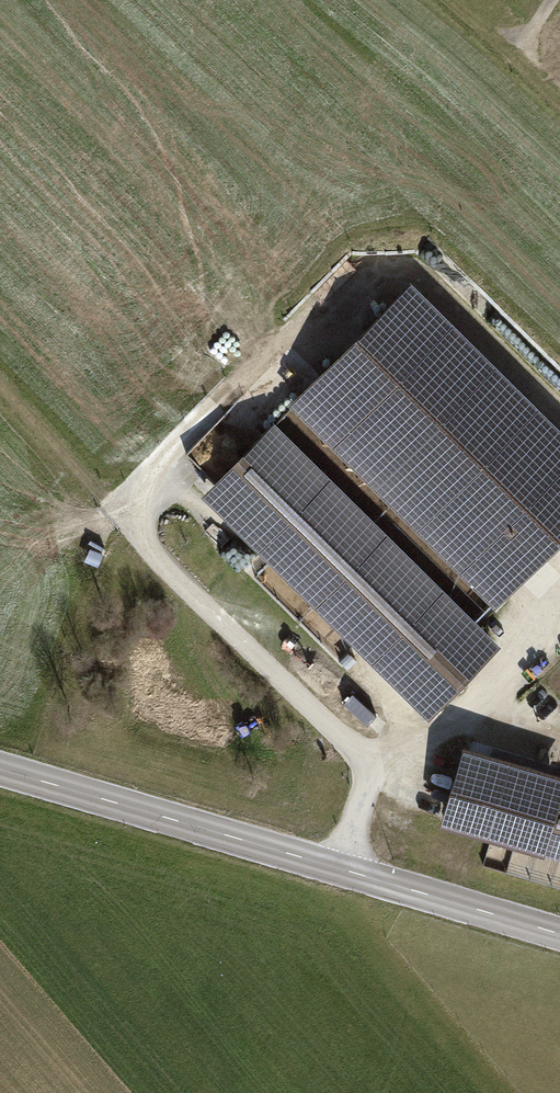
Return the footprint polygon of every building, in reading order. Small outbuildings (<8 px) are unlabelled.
[(559,537),(559,422),(408,280),(281,416),(490,611),(559,537)] [(269,425),(199,500),(433,721),(504,647),(269,425)] [(559,855),(559,770),(460,739),(436,818),(559,855)]
